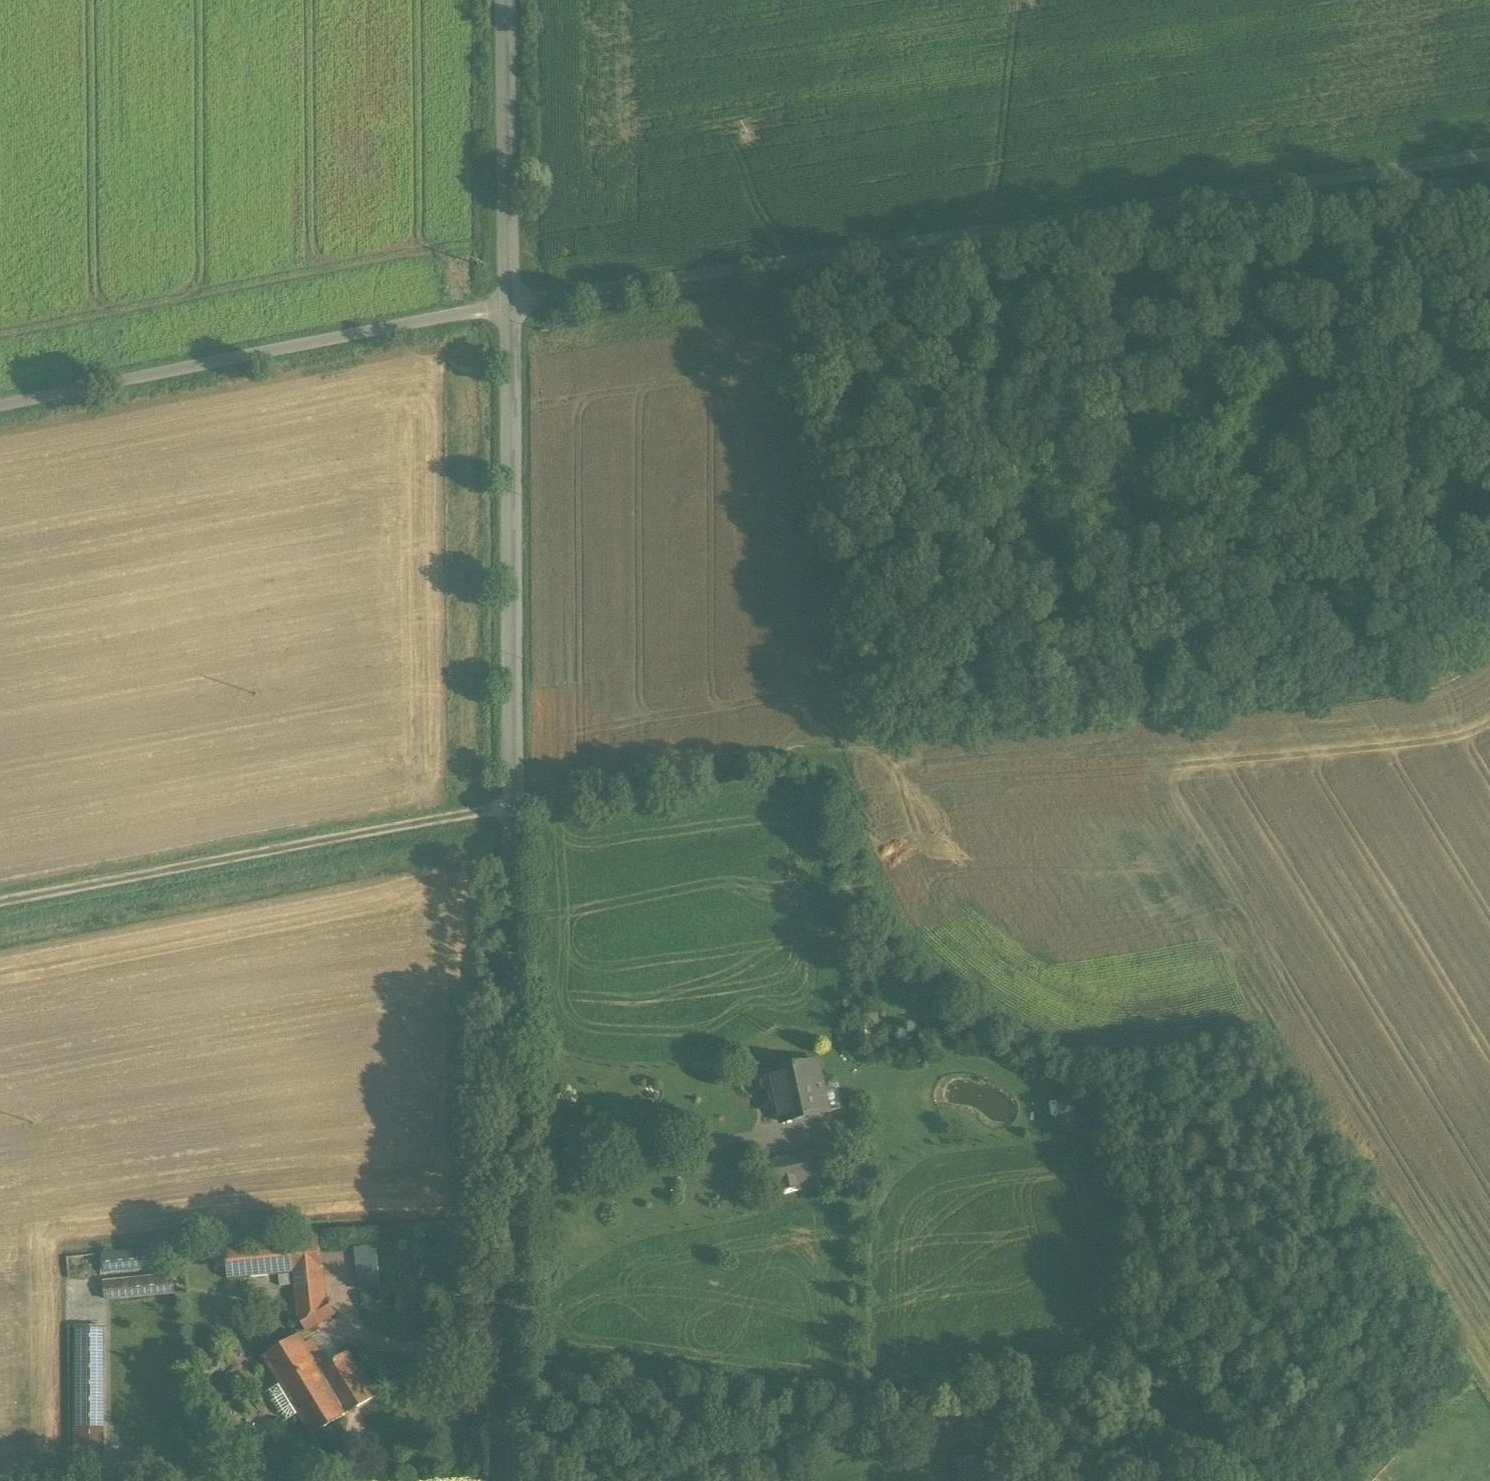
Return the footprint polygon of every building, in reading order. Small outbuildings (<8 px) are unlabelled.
[(816,1059),(773,1070),(782,1121),(831,1108),(829,1101),(826,1102),(816,1059)] [(836,1178),(828,1149),(765,1164),(768,1193),(836,1178)] [(276,1245),(226,1250),(230,1276),(295,1269),(298,1313),(307,1329),(333,1314),(323,1299),(321,1266),(319,1266),(317,1237),(277,1240),(276,1245)] [(371,1279),(398,1278),(397,1241),(354,1243),(356,1286),(372,1285),(371,1279)] [(149,1248),(101,1253),(103,1267),(152,1262),(149,1248)] [(172,1279),(105,1286),(105,1298),(173,1292),(172,1279)] [(100,1326),(76,1325),(75,1466),(104,1466),(103,1425),(99,1425),(100,1326)] [(264,1355),(281,1383),(299,1412),(312,1434),(375,1396),(347,1352),(326,1366),(318,1351),(311,1354),(298,1334),(264,1355)] [(291,1416),(299,1412),(281,1383),(273,1388),(270,1396),(283,1416),(291,1416)]
